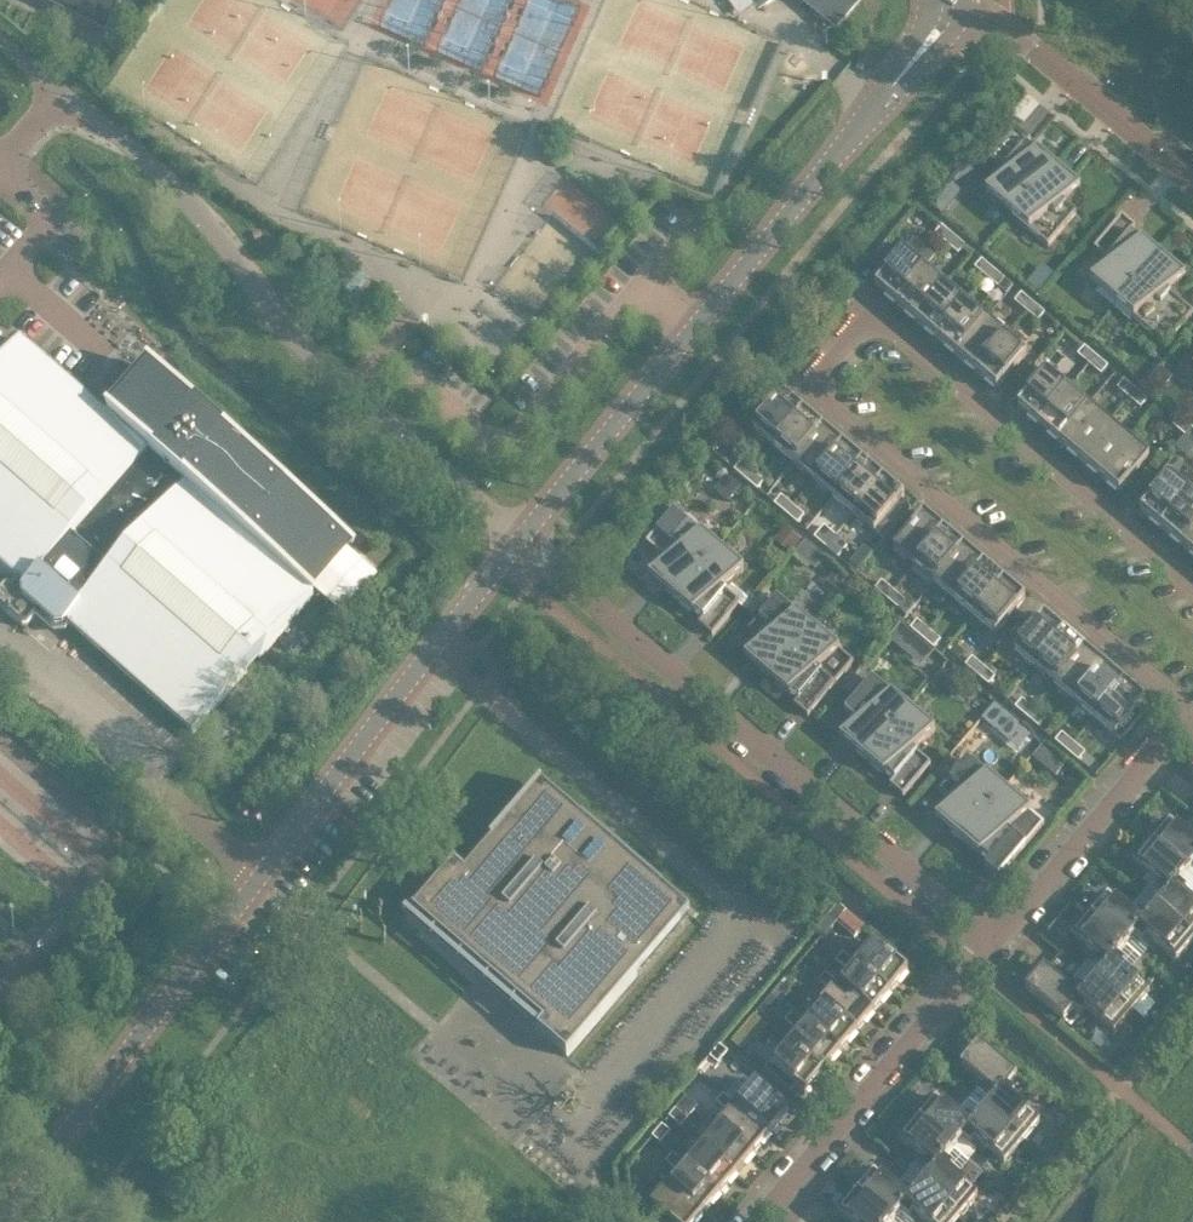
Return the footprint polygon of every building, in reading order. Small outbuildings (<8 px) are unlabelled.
[(104,31),(120,0),(42,0),(104,31)] [(836,23),(856,0),(808,0),(836,23)] [(1010,212),(1052,162),(1035,147),(1033,149),(1024,141),(1029,135),(1015,124),(988,156),(1005,171),(983,189),(1010,212)] [(963,159),(952,171),(965,182),(975,169),(963,159)] [(1079,184),(1062,170),(1052,162),(1010,212),(1047,243),(1074,210),(1061,199),(1079,184)] [(1115,300),(1158,250),(1140,236),(1138,238),(1129,230),(1134,224),(1120,212),(1093,245),(1110,260),(1088,278),(1115,300)] [(944,240),(951,232),(940,222),(933,230),(944,240)] [(964,242),(951,232),(944,240),(957,250),(964,242)] [(873,283),(894,300),(933,253),(913,236),(899,253),(887,243),(872,262),(883,271),(873,283)] [(1184,273),(1167,259),(1158,250),(1115,300),(1164,342),(1192,309),(1166,288),(1184,273)] [(985,274),(992,266),(980,256),(973,264),(985,274)] [(944,281),(924,264),(894,300),(914,317),(944,281)] [(1004,276),(992,266),(985,274),(997,284),(1004,276)] [(944,281),(914,317),(934,334),(964,298),(944,281)] [(1026,308),(1032,300),(1020,289),(1013,298),(1026,308)] [(964,298),(934,334),(954,351),(985,315),(964,298)] [(1043,309),(1032,300),(1026,308),(1036,317),(1043,309)] [(1005,333),(985,315),(954,351),(975,368),(1005,333)] [(1025,350),(1005,333),(975,368),(995,385),(1025,350)] [(110,415),(19,335),(0,357),(0,563),(17,578),(13,583),(4,583),(0,587),(0,604),(21,623),(26,623),(34,613),(34,605),(40,598),(50,597),(51,608),(63,619),(64,619),(191,731),(313,593),(306,587),(309,584),(307,582),(345,539),(346,541),(349,538),(153,366),(110,415)] [(1087,360),(1094,352),(1083,343),(1076,351),(1087,360)] [(1106,363),(1094,352),(1087,360),(1099,371),(1106,363)] [(1067,385),(1046,368),(1041,363),(1019,389),(1024,394),(1016,403),(1036,420),(1067,385)] [(1158,386),(1170,373),(1158,364),(1143,382),(1150,388),(1154,383),(1158,386)] [(1128,395),(1135,386),(1122,376),(1116,384),(1128,395)] [(1087,402),(1067,385),(1036,420),(1057,438),(1087,402)] [(1146,396),(1135,386),(1128,395),(1139,404),(1146,396)] [(802,407),(782,390),(751,426),(772,443),(802,407)] [(1107,419),(1087,402),(1057,438),(1077,455),(1107,419)] [(822,424),(802,407),(772,443),(792,460),(822,424)] [(1183,432),(1190,424),(1178,414),(1172,422),(1183,432)] [(1097,472),(1128,436),(1107,419),(1077,455),(1097,472)] [(842,442),(822,424),(792,460),(812,477),(842,442)] [(1190,424),(1183,432),(1192,440),(1192,426),(1190,424)] [(1148,453),(1128,436),(1097,472),(1118,489),(1148,453)] [(842,442),(812,477),(832,495),(863,459),(842,442)] [(1139,507),(1159,524),(1192,484),(1192,472),(1173,455),(1147,486),(1152,491),(1139,507)] [(733,466),(744,476),(751,468),(740,458),(733,466)] [(863,459),(832,495),(853,512),(883,476),(863,459)] [(751,468),(744,476),(756,486),(763,478),(751,468)] [(740,482),(726,471),(714,485),(728,497),(740,482)] [(883,476),(853,512),(873,529),(903,493),(883,476)] [(1159,524),(1179,541),(1192,525),(1192,484),(1159,524)] [(773,500),(784,510),(791,502),(780,492),(773,500)] [(791,502),(784,510),(796,520),(803,512),(791,502)] [(647,572),(673,594),(716,544),(672,507),(644,540),(665,557),(647,572)] [(892,545),(912,562),(943,526),(922,509),(892,545)] [(800,533),(785,521),(774,534),(789,546),(800,533)] [(1179,541),(1192,553),(1192,525),(1179,541)] [(813,534),(825,544),(832,536),(820,526),(813,534)] [(912,562),(933,579),(960,547),(963,544),(943,526),(912,562)] [(832,536),(825,544),(836,554),(843,546),(832,536)] [(825,554),(805,537),(794,550),(814,567),(825,554)] [(716,544),(673,594),(691,609),(693,607),(702,615),(697,621),(711,632),(738,600),(721,585),(742,567),(716,544)] [(963,544),(960,547),(933,579),(953,597),(983,561),(963,544)] [(973,614),(1004,578),(983,561),(953,597),(973,614)] [(873,585),(885,595),(892,587),(880,577),(873,585)] [(1004,578),(973,614),(994,631),(1024,595),(1004,578)] [(756,594),(746,606),(752,611),(770,590),(764,585),(756,594)] [(892,587),(885,595),(897,605),(904,597),(892,587)] [(742,653),(769,675),(811,625),(775,594),(747,627),(761,638),(742,653)] [(1012,647),(1033,664),(1063,628),(1043,611),(1012,647)] [(916,617),(909,625),(921,635),(928,627),(916,617)] [(909,631),(897,621),(887,632),(900,642),(909,631)] [(811,625),(769,675),(786,690),(789,688),(797,695),(792,701),(806,713),(852,659),(811,625)] [(921,635),(932,645),(939,636),(928,627),(921,635)] [(1063,628),(1033,664),(1053,681),(1083,645),(1063,628)] [(1083,645),(1053,681),(1073,698),(1103,662),(1083,645)] [(964,662),(976,672),(982,663),(971,654),(964,662)] [(1103,662),(1073,698),(1094,715),(1124,680),(1103,662)] [(982,663),(976,672),(987,682),(994,673),(982,663)] [(842,686),(848,692),(860,678),(854,672),(842,686)] [(838,733),(865,756),(907,706),(870,675),(843,708),(856,719),(838,733)] [(1144,697),(1124,680),(1094,715),(1119,737),(1138,715),(1133,710),(1144,697)] [(1014,704),(1025,714),(1032,706),(1021,696),(1014,704)] [(995,698),(981,715),(1017,746),(1032,729),(1010,711),(995,698)] [(907,706),(865,756),(882,770),(884,769),(893,776),(888,782),(902,794),(929,761),(912,746),(933,728),(907,706)] [(1032,706),(1025,714),(1037,724),(1044,715),(1032,706)] [(1054,738),(1066,748),(1073,740),(1061,729),(1054,738)] [(1056,749),(1043,738),(1032,751),(1045,762),(1056,749)] [(1073,740),(1066,748),(1077,757),(1084,749),(1073,740)] [(933,814),(960,837),(1002,786),(966,755),(938,788),(951,799),(933,814)] [(579,815),(539,780),(463,868),(452,859),(407,911),(405,908),(402,912),(565,1052),(688,908),(661,885),(662,883),(581,813),(579,815)] [(1002,786),(960,837),(977,851),(980,849),(988,857),(983,863),(997,874),(1025,842),(1007,827),(1029,809),(1002,786)] [(1192,830),(1188,835),(1166,817),(1148,837),(1187,870),(1192,862),(1192,830)] [(1148,882),(1164,895),(1177,880),(1178,880),(1187,870),(1148,837),(1131,858),(1153,877),(1148,882)] [(1192,937),(1192,936),(1192,902),(1188,898),(1192,892),(1178,880),(1177,880),(1164,895),(1148,882),(1140,893),(1192,937)] [(1104,890),(1086,911),(1125,943),(1133,933),(1133,932),(1146,916),(1131,903),(1126,909),(1104,890)] [(1133,932),(1133,933),(1148,945),(1152,940),(1174,958),(1192,937),(1140,893),(1131,903),(1146,916),(1133,932)] [(827,913),(835,920),(844,909),(837,902),(827,913)] [(1125,943),(1086,911),(1069,932),(1091,950),(1086,956),(1102,968),(1115,953),(1130,966),(1139,955),(1125,943)] [(823,934),(835,920),(827,913),(815,927),(823,934)] [(853,959),(889,990),(907,969),(871,939),(853,959)] [(853,959),(841,949),(834,957),(846,967),(853,959)] [(1086,956),(1078,966),(1130,1011),(1148,990),(1126,971),(1130,966),(1115,953),(1102,968),(1086,956)] [(853,959),(836,979),(872,1010),(889,990),(853,959)] [(1024,985),(1062,1017),(1072,1006),(1071,1005),(1084,989),(1069,976),(1064,982),(1042,963),(1024,985)] [(1113,1031),(1130,1011),(1078,966),(1069,976),(1084,989),(1071,1005),(1072,1006),(1086,1018),(1091,1013),(1113,1031)] [(817,977),(829,988),(819,999),(855,1030),(872,1010),(836,979),(824,969),(817,977)] [(778,998),(786,989),(779,982),(770,992),(778,998)] [(770,992),(757,1007),(765,1014),(771,1007),(778,999),(778,998),(770,992)] [(783,1017),(790,1009),(778,999),(771,1007),(783,1017)] [(838,1050),(855,1030),(819,999),(803,1019),(838,1050)] [(783,1017),(795,1027),(802,1019),(790,1009),(783,1017)] [(786,1039),(821,1070),(838,1050),(803,1019),(786,1039)] [(773,1029),(766,1037),(778,1047),(785,1039),(773,1029)] [(804,1090),(821,1070),(786,1039),(768,1060),(804,1090)] [(717,1040),(707,1053),(715,1060),(726,1047),(717,1040)] [(1015,1072),(977,1040),(959,1062),(981,1080),(976,1086),(992,1099),(1005,1083),(1006,1083),(1015,1072)] [(751,1080),(734,1101),(770,1131),(787,1110),(751,1080)] [(1042,1093),(1042,1087),(1032,1080),(1031,1081),(1026,1088),(1026,1094),(1042,1093)] [(1020,1141),(1038,1120),(1016,1101),(1020,1096),(1006,1083),(1005,1083),(992,1099),(976,1086),(967,1097),(982,1109),(982,1108),(1020,1141)] [(726,1109),(733,1100),(722,1090),(715,1099),(726,1109)] [(684,1093),(673,1106),(684,1116),(695,1102),(684,1093)] [(967,1159),(976,1148),(961,1135),(974,1120),(973,1119),(959,1107),(954,1112),(932,1093),(914,1114),(953,1146),(952,1147),(967,1159)] [(717,1121),(753,1151),(770,1131),(734,1101),(717,1121)] [(667,1113),(678,1123),(684,1116),(673,1106),(667,1113)] [(1020,1141),(982,1108),(982,1109),(973,1119),(974,1120),(961,1135),(976,1148),(981,1143),(1003,1161),(1020,1141)] [(944,1157),(952,1147),(953,1146),(914,1114),(897,1135),(919,1154),(915,1159),(930,1172),(943,1156),(944,1157)] [(700,1141),(736,1171),(753,1151),(717,1121),(700,1141)] [(650,1133),(658,1139),(666,1129),(659,1123),(650,1133)] [(700,1141),(683,1161),(719,1191),(736,1171),(700,1141)] [(910,1157),(898,1147),(890,1157),(902,1166),(910,1157)] [(664,1159),(676,1169),(683,1160),(671,1150),(664,1159)] [(906,1169),(958,1214),(976,1193),(954,1174),(958,1169),(944,1157),(943,1156),(930,1172),(915,1159),(906,1169)] [(666,1181),(702,1211),(719,1191),(683,1161),(666,1181)] [(853,1187),(894,1221),(913,1221),(914,1221),(899,1208),(912,1193),(897,1180),(892,1185),(870,1166),(853,1187)] [(958,1214),(906,1169),(897,1180),(912,1193),(899,1208),(914,1221),(919,1216),(926,1221),(952,1221),(958,1214)] [(659,1189),(666,1180),(654,1170),(647,1179),(659,1189)] [(673,1221),(693,1221),(702,1211),(666,1181),(649,1201),(673,1221)] [(853,1187),(835,1208),(851,1221),(894,1221),(853,1187)]
